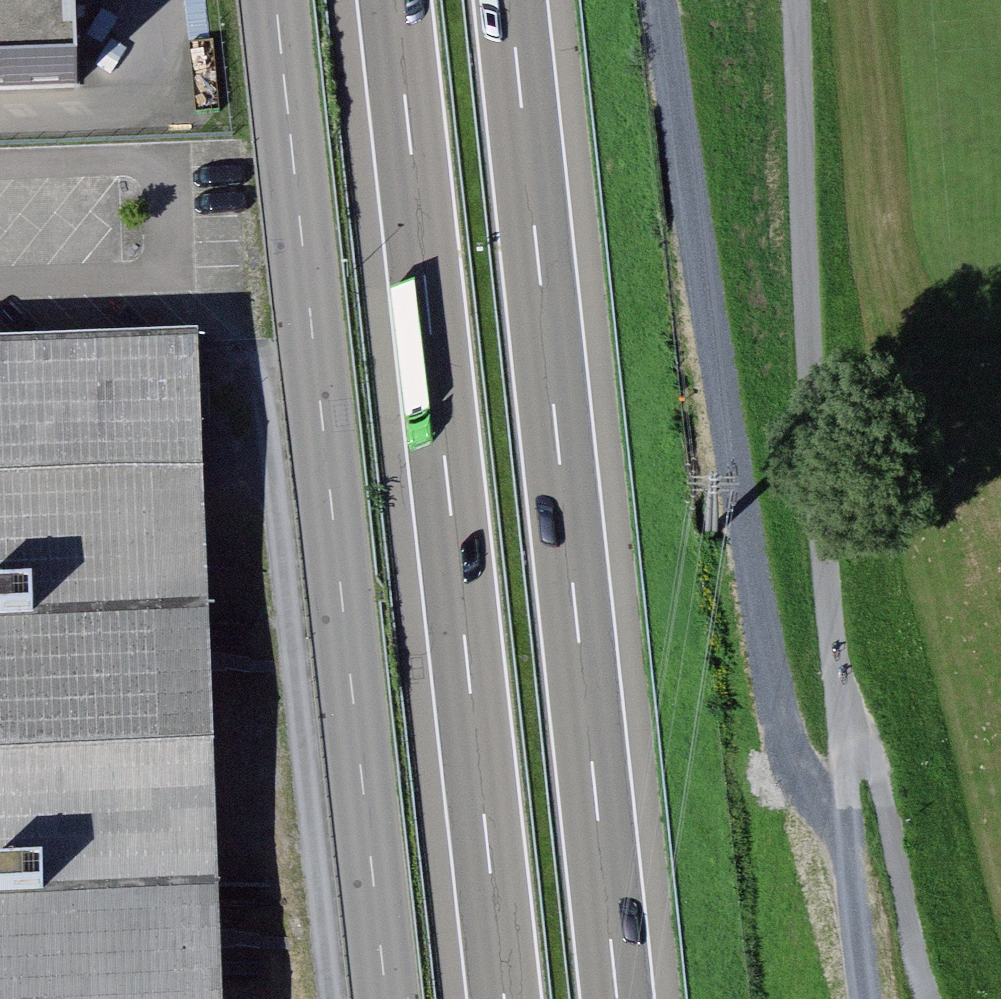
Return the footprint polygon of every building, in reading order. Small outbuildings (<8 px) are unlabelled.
[(103,72),(100,0),(0,0),(0,77),(103,72)] [(212,327),(0,337),(0,998),(245,998),(212,327)]
